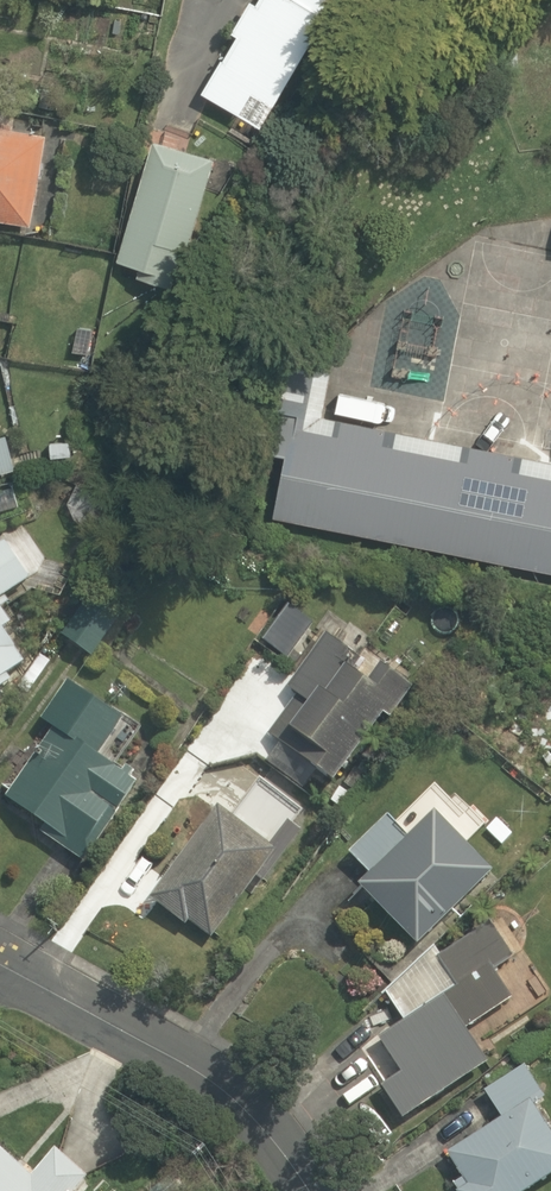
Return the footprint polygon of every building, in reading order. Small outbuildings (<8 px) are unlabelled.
[(196,103),(259,142),(346,0),(259,0),(196,103)] [(0,122),(0,215),(30,220),(44,128),(0,122)] [(213,152),(149,134),(114,254),(132,259),(128,271),(174,285),(213,152)] [(298,415),(281,516),(550,561),(550,457),(298,415)] [(15,469),(7,437),(0,439),(0,473),(15,469)] [(7,530),(0,534),(0,678),(25,663),(0,622),(16,613),(3,591),(32,573),(7,530)] [(114,615),(83,593),(55,633),(87,655),(114,615)] [(419,672),(326,607),(276,679),(298,694),(265,740),(337,790),(419,672)] [(137,717),(63,675),(37,720),(46,725),(2,802),(38,822),(33,832),(87,862),(133,779),(94,757),(107,735),(123,743),(137,717)] [(287,830),(235,790),(154,895),(207,935),(287,830)] [(396,840),(375,815),(342,844),(368,873),(361,879),(411,936),(488,867),(435,806),(396,840)] [(516,956),(484,915),(378,986),(400,1020),(374,1037),(398,1073),(380,1085),(401,1117),(486,1060),(463,1025),(511,993),(496,969),(516,956)] [(516,1062),(480,1088),(497,1113),(445,1150),(464,1177),(448,1189),(450,1190),(519,1190),(550,1168),(550,1127),(530,1098),(538,1093),(516,1062)] [(0,1146),(0,1190),(72,1190),(86,1175),(48,1142),(26,1168),(0,1146)]
